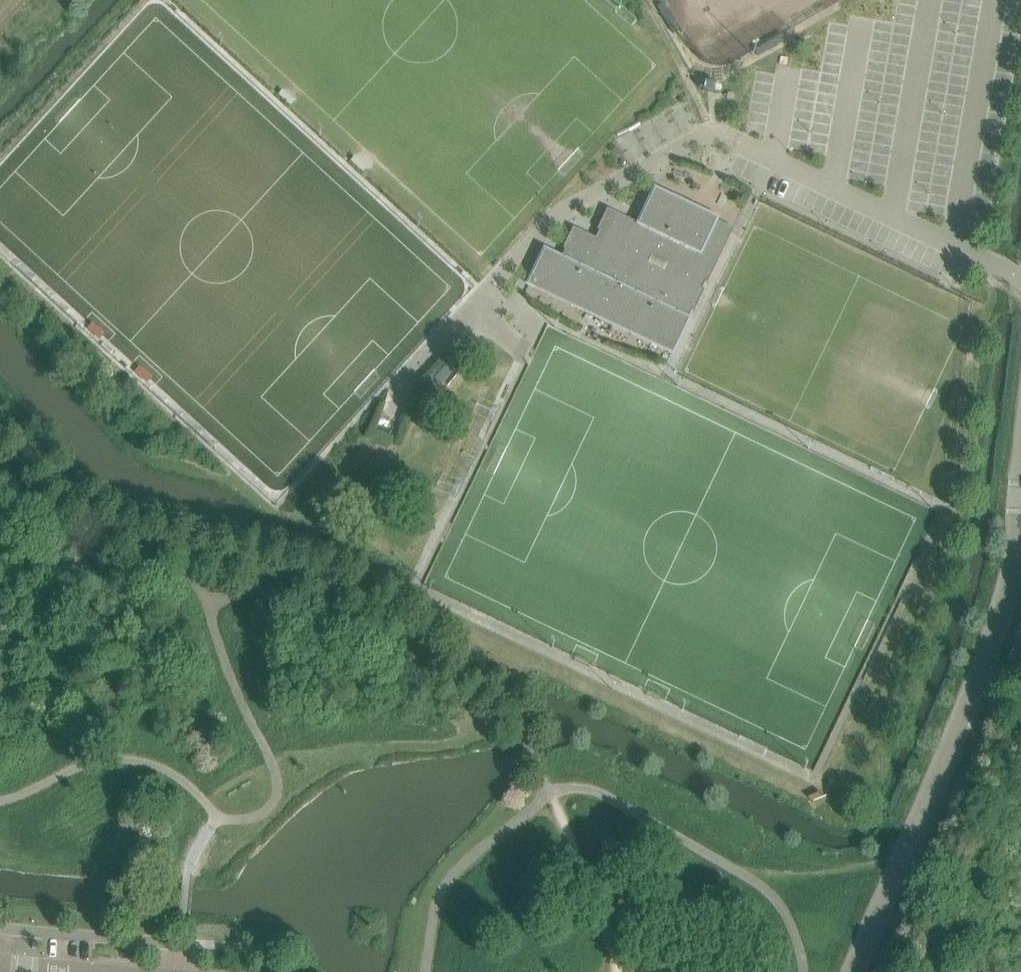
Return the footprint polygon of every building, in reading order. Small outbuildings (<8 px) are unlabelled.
[(662,342),(676,344),(692,311),(694,312),(705,291),(702,289),(706,282),(708,283),(734,229),(712,219),(710,222),(694,215),(679,210),(672,208),(650,203),(640,224),(608,209),(597,231),(600,232),(596,239),(573,228),(563,249),(565,250),(562,257),(546,250),(534,276),(545,286),(551,291),(558,295),(570,303),(587,312),(586,315),(613,327),(614,325),(618,327),(632,333),(639,335),(654,340),(662,342)]
